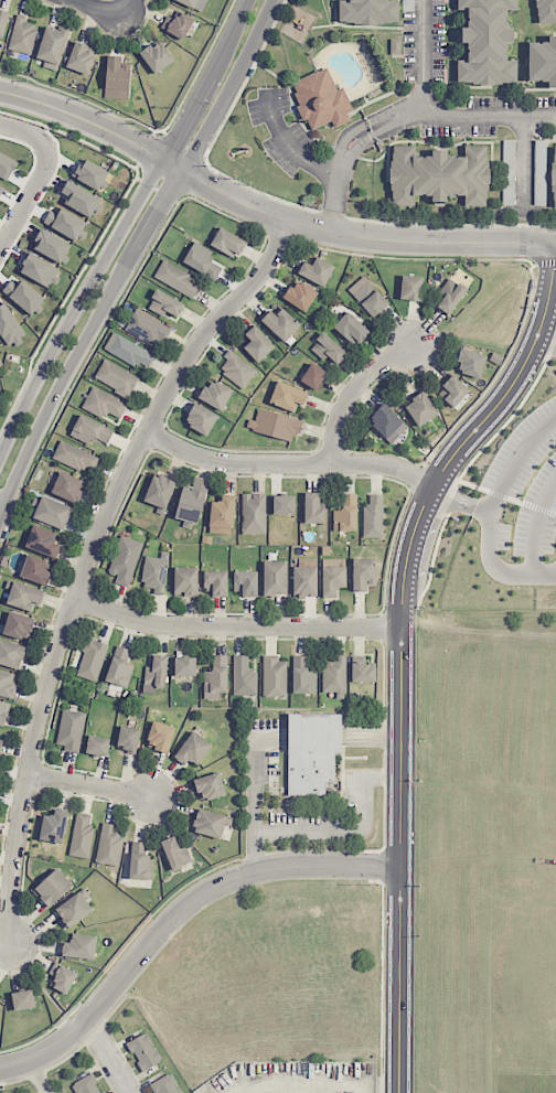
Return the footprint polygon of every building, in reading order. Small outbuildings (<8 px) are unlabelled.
[(194,8),(198,0),(174,0),(194,8)] [(338,21),(338,0),(399,0),(399,21),(384,21),(384,24),(354,23),(354,21),(338,21)] [(456,9),(456,0),(517,0),(517,10),(507,10),(506,29),(513,29),(513,42),(506,42),(506,60),(517,60),(517,82),(502,82),(502,84),(472,84),(472,81),(456,81),(456,60),(467,60),(467,42),(462,42),(462,28),(467,28),(467,9),(456,9)] [(536,7),(536,0),(555,0),(555,24),(538,24),(539,7),(536,7)] [(9,14),(0,11),(0,38),(3,39),(9,14)] [(168,15),(160,27),(182,41),(195,21),(181,11),(175,20),(168,15)] [(31,54),(37,25),(26,22),(27,16),(15,14),(9,50),(31,54)] [(42,67),(57,71),(69,32),(46,25),(36,58),(44,60),(42,67)] [(548,35),(555,36),(555,86),(548,86),(548,82),(528,82),(528,41),(548,41),(548,35)] [(140,54),(155,75),(175,60),(160,40),(140,54)] [(88,75),(97,51),(75,42),(66,67),(88,75)] [(122,57),(107,56),(105,98),(129,99),(131,65),(121,65),(122,57)] [(292,83),(327,67),(338,90),(343,87),(354,111),(348,115),(351,121),(335,128),(332,121),(312,130),(307,119),(303,120),(297,106),(300,105),(295,93),(297,92),(292,83)] [(515,140),(503,140),(502,205),(514,205),(515,140)] [(534,204),(546,205),(547,140),(535,140),(534,204)] [(485,161),(489,161),(489,191),(485,191),(485,207),(463,207),(463,196),(446,196),(446,201),(432,201),(432,196),(414,195),(414,206),(393,206),(393,190),(391,190),(391,160),(394,160),(394,146),(414,146),(414,156),(432,156),(432,149),(447,150),(447,156),(464,157),(464,146),(485,146),(485,161)] [(8,181),(18,162),(0,152),(0,176),(8,181)] [(74,179),(100,189),(108,170),(82,159),(74,179)] [(61,192),(68,196),(64,203),(90,218),(101,199),(68,180),(61,192)] [(77,240),(86,221),(51,206),(43,224),(77,240)] [(247,240),(218,228),(211,246),(239,258),(247,240)] [(71,242),(41,230),(32,250),(62,262),(71,242)] [(217,278),(221,267),(209,262),(213,250),(192,242),(183,265),(217,278)] [(61,267),(28,254),(20,274),(53,288),(61,267)] [(312,265),(304,261),(298,273),(323,287),(335,266),(317,257),(312,265)] [(188,281),(191,275),(163,259),(154,277),(192,299),(199,287),(188,281)] [(31,315),(44,300),(16,275),(3,290),(31,315)] [(373,318),(389,304),(364,276),(348,289),(373,318)] [(400,300),(422,301),(422,276),(401,276),(400,300)] [(439,293),(444,296),(437,307),(449,315),(467,289),(450,277),(439,293)] [(283,300),(307,312),(318,292),(294,279),(283,300)] [(148,307),(176,322),(185,304),(157,289),(148,307)] [(26,334),(5,302),(0,306),(0,334),(8,346),(26,334)] [(284,343),(301,325),(283,308),(276,315),(271,310),(261,320),(284,343)] [(124,332),(160,347),(170,325),(134,310),(124,332)] [(333,327),(356,348),(370,332),(347,311),(333,327)] [(251,341),(243,348),(258,363),(275,347),(255,325),(245,334),(251,341)] [(146,371),(155,355),(113,332),(104,349),(146,371)] [(310,348),(323,360),(328,356),(337,365),(347,353),(324,332),(310,348)] [(481,378),(486,354),(461,349),(456,373),(481,378)] [(244,389),(257,370),(230,351),(217,370),(244,389)] [(139,377),(104,359),(94,379),(129,397),(139,377)] [(328,372),(311,362),(301,381),(317,390),(328,372)] [(450,393),(444,400),(453,408),(470,390),(452,375),(442,386),(450,393)] [(233,391),(210,378),(199,399),(222,411),(233,391)] [(298,403),(303,405),(308,392),(277,381),(269,403),(295,413),(298,403)] [(120,419),(128,404),(92,387),(82,408),(104,419),(107,412),(120,419)] [(438,415),(425,392),(404,404),(417,427),(438,415)] [(184,424),(209,435),(218,415),(194,403),(184,424)] [(408,427),(384,403),(368,420),(392,443),(408,427)] [(246,430),(292,441),(293,433),(300,434),(303,420),(258,409),(255,420),(248,419),(246,430)] [(108,444),(114,429),(78,415),(71,436),(90,443),(92,438),(108,444)] [(52,458),(90,475),(99,458),(61,440),(52,458)] [(86,482),(60,471),(51,493),(76,504),(86,482)] [(154,473),(144,501),(161,507),(159,513),(164,515),(176,482),(154,473)] [(191,490),(181,488),(175,519),(200,523),(208,480),(194,477),(191,490)] [(304,522),(325,523),(326,493),(305,492),(304,522)] [(266,494),(242,494),(242,534),(266,534),(266,494)] [(357,531),(357,494),(341,494),(341,508),(333,508),(334,531),(357,531)] [(233,534),(235,496),(221,495),(221,502),(211,501),(210,534),(233,534)] [(363,505),(363,537),(383,538),(384,495),(369,495),(369,505),(363,505)] [(65,531),(74,508),(42,496),(33,518),(65,531)] [(295,514),(294,496),(273,496),(273,514),(295,514)] [(56,557),(60,545),(53,543),(57,533),(32,525),(25,547),(56,557)] [(141,541),(118,536),(110,574),(117,575),(115,584),(131,587),(141,541)] [(21,578),(47,585),(52,562),(27,555),(21,578)] [(154,593),(164,594),(167,559),(145,557),(142,587),(154,588),(154,593)] [(352,591),(367,591),(367,584),(375,584),(376,558),(352,558),(352,591)] [(323,598),(337,597),(336,588),(347,587),(346,566),(337,566),(337,559),(322,559),(323,598)] [(287,561),(263,561),(263,595),(287,595),(287,561)] [(175,567),(174,596),(198,596),(198,568),(175,567)] [(203,571),(204,595),(227,595),(227,570),(203,571)] [(257,571),(234,572),(234,591),(242,591),(242,597),(258,597),(257,571)] [(35,603),(40,605),(45,591),(14,581),(6,604),(33,612),(35,603)] [(29,641),(35,619),(9,611),(3,634),(29,641)] [(109,644),(88,637),(75,675),(96,682),(109,644)] [(19,670),(26,648),(0,639),(0,664),(19,670)] [(133,669),(125,666),(130,650),(116,646),(105,681),(127,688),(133,669)] [(152,667),(145,667),(144,685),(166,686),(167,656),(153,655),(152,667)] [(203,699),(219,699),(219,693),(227,693),(228,655),(212,655),(212,671),(204,671),(203,699)] [(233,695),(257,695),(257,669),(249,669),(249,656),(233,656),(233,695)] [(317,693),(316,673),(308,673),(307,656),(293,656),(293,693),(317,693)] [(346,656),(333,656),(333,663),(322,664),(323,692),(336,692),(336,699),(347,699),(346,656)] [(174,676),(196,676),(196,658),(174,658),(174,676)] [(287,696),(286,659),(263,659),(263,697),(287,696)] [(376,682),(376,663),(352,664),(352,682),(376,682)] [(13,698),(18,674),(0,671),(0,695),(13,698)] [(10,704),(0,701),(0,725),(5,727),(10,704)] [(56,744),(65,745),(64,750),(79,753),(86,713),(63,709),(56,744)] [(287,714),(287,796),(327,796),(327,782),(334,782),(334,753),(342,753),(342,714),(287,714)] [(146,747),(167,754),(176,728),(154,721),(146,747)] [(136,753),(140,729),(121,726),(117,750),(136,753)] [(212,743),(191,731),(174,759),(185,766),(189,760),(198,766),(212,743)] [(110,739),(89,734),(85,752),(106,757),(110,739)] [(201,803),(227,794),(219,771),(193,780),(201,803)] [(227,816),(198,808),(192,831),(220,839),(227,816)] [(68,812),(54,809),(53,817),(44,815),(39,839),(62,844),(68,812)] [(88,859),(95,826),(89,824),(91,815),(77,812),(68,855),(88,859)] [(113,833),(115,825),(102,823),(95,862),(119,866),(124,835),(113,833)] [(179,847),(174,836),(160,841),(172,871),(192,863),(185,845),(179,847)] [(154,859),(145,858),(146,843),(133,841),(129,878),(152,881),(154,859)] [(49,908),(73,885),(57,868),(33,891),(49,908)] [(56,907),(68,927),(93,913),(81,892),(56,907)] [(62,957),(95,960),(97,936),(72,934),(71,943),(63,942),(62,957)] [(53,975),(56,976),(51,986),(68,994),(78,973),(58,964),(53,975)] [(14,1010),(35,1008),(33,990),(12,992),(14,1010)] [(128,1042),(142,1071),(162,1061),(147,1032),(128,1042)] [(156,1092),(182,1092),(171,1072),(151,1083),(156,1092)] [(93,1073),(72,1083),(77,1092),(103,1092),(93,1073)]
